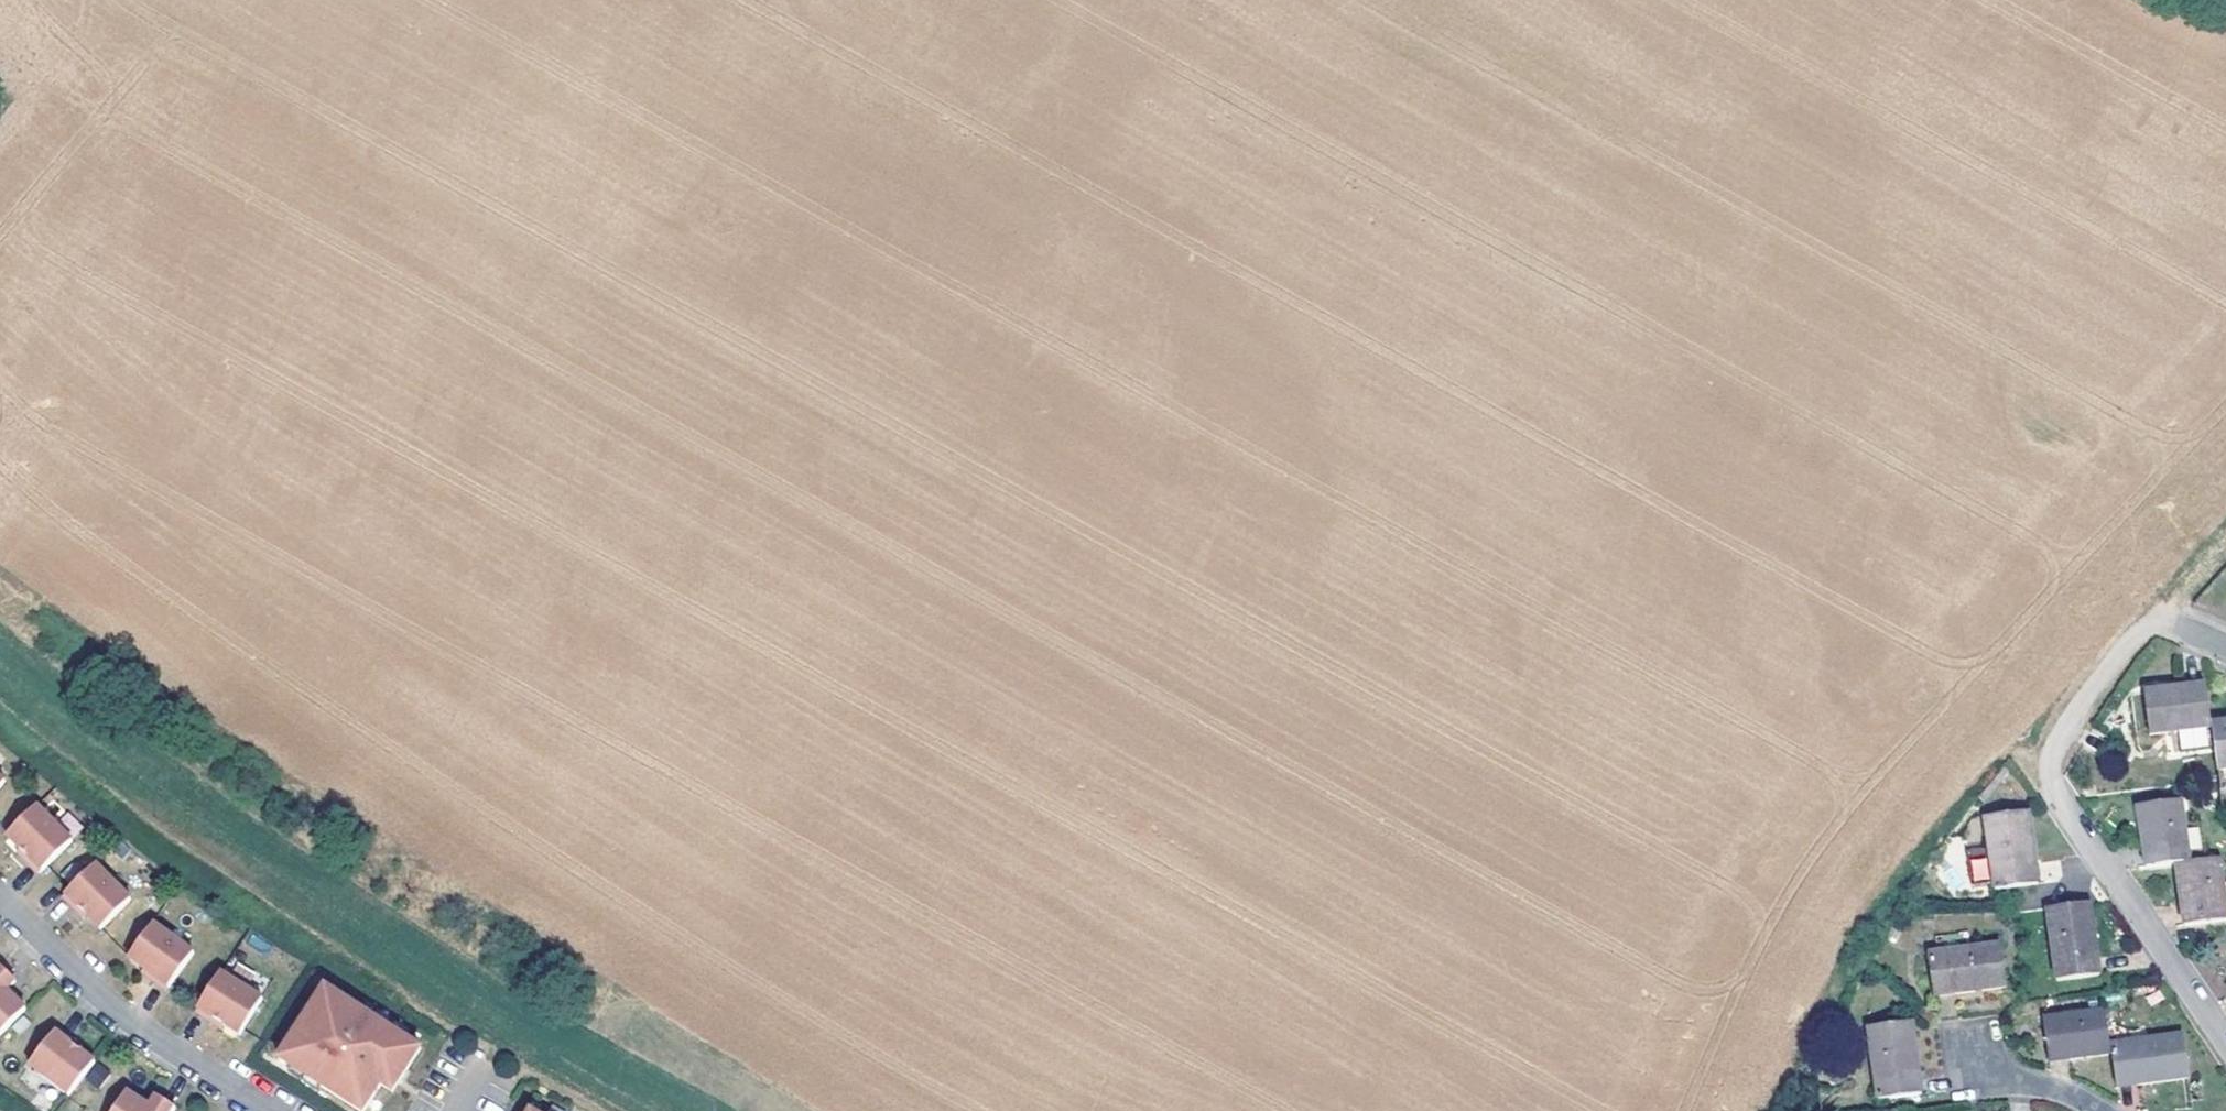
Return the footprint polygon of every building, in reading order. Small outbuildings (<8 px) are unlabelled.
[(2184,691),(2204,689),(2203,679),(2182,682),(2184,691)] [(2149,732),(2208,724),(2207,715),(2204,689),(2184,691),(2182,682),(2143,688),(2149,732)] [(2215,775),(2216,782),(2225,780),(2225,712),(2207,715),(2208,724),(2215,775)] [(36,796),(6,827),(20,841),(41,861),(72,831),(36,796)] [(2148,847),(2151,863),(2166,861),(2185,858),(2177,797),(2134,803),(2140,849),(2148,847)] [(2023,809),(1980,815),(1991,886),(2026,882),(2023,861),(2029,859),(2023,809)] [(41,861),(20,841),(17,845),(38,865),(41,861)] [(2140,849),(2142,864),(2151,863),(2148,847),(2140,849)] [(95,855),(64,886),(85,906),(99,920),(130,890),(95,855)] [(2166,861),(2171,902),(2178,902),(2181,922),(2225,916),(2225,878),(2212,881),(2209,855),(2185,858),(2166,861)] [(2032,880),(2029,859),(2023,861),(2026,882),(2032,880)] [(64,886),(61,889),(82,909),(85,906),(64,886)] [(2083,900),(2040,905),(2050,975),(2086,971),(2083,952),(2089,950),(2083,900)] [(2174,924),(2181,922),(2178,902),(2171,902),(2174,924)] [(152,915),(127,950),(144,962),(168,979),(193,944),(152,915)] [(1932,951),(1923,953),(1928,987),(1948,984),(1949,992),(1999,985),(1994,943),(1965,947),(1963,930),(1930,935),(1932,951)] [(2093,970),(2089,950),(2083,952),(2086,971),(2093,970)] [(23,1000),(4,981),(13,972),(0,959),(0,1023),(23,1000)] [(168,979),(144,962),(141,966),(165,983),(168,979)] [(261,991),(219,964),(196,1000),(221,1016),(238,1027),(261,991)] [(419,1041),(324,979),(277,1052),(313,1075),(361,1106),(379,1078),(388,1063),(399,1071),(419,1041)] [(1929,995),(1949,992),(1948,984),(1928,987),(1929,995)] [(221,1016),(196,1000),(194,1004),(218,1020),(221,1016)] [(2102,1042),(2097,1008),(2037,1018),(2043,1050),(2063,1047),(2065,1056),(2104,1050),(2102,1042)] [(56,1019),(52,1023),(76,1040),(79,1037),(56,1019)] [(1905,1021),(1862,1027),(1872,1096),(1906,1093),(1903,1072),(1912,1071),(1905,1021)] [(66,1086),(92,1052),(76,1040),(52,1023),(27,1056),(66,1086)] [(2176,1032),(2102,1042),(2104,1050),(2108,1075),(2129,1071),(2131,1081),(2182,1074),(2176,1032)] [(2063,1047),(2043,1050),(2044,1058),(2065,1056),(2063,1047)] [(399,1071),(388,1063),(379,1078),(390,1085),(399,1071)] [(1914,1092),(1912,1071),(1903,1072),(1906,1093),(1914,1092)] [(2129,1071),(2108,1075),(2109,1084),(2131,1081),(2129,1071)] [(153,1087),(147,1098),(123,1084),(106,1110),(165,1110),(172,1099),(153,1087)]
